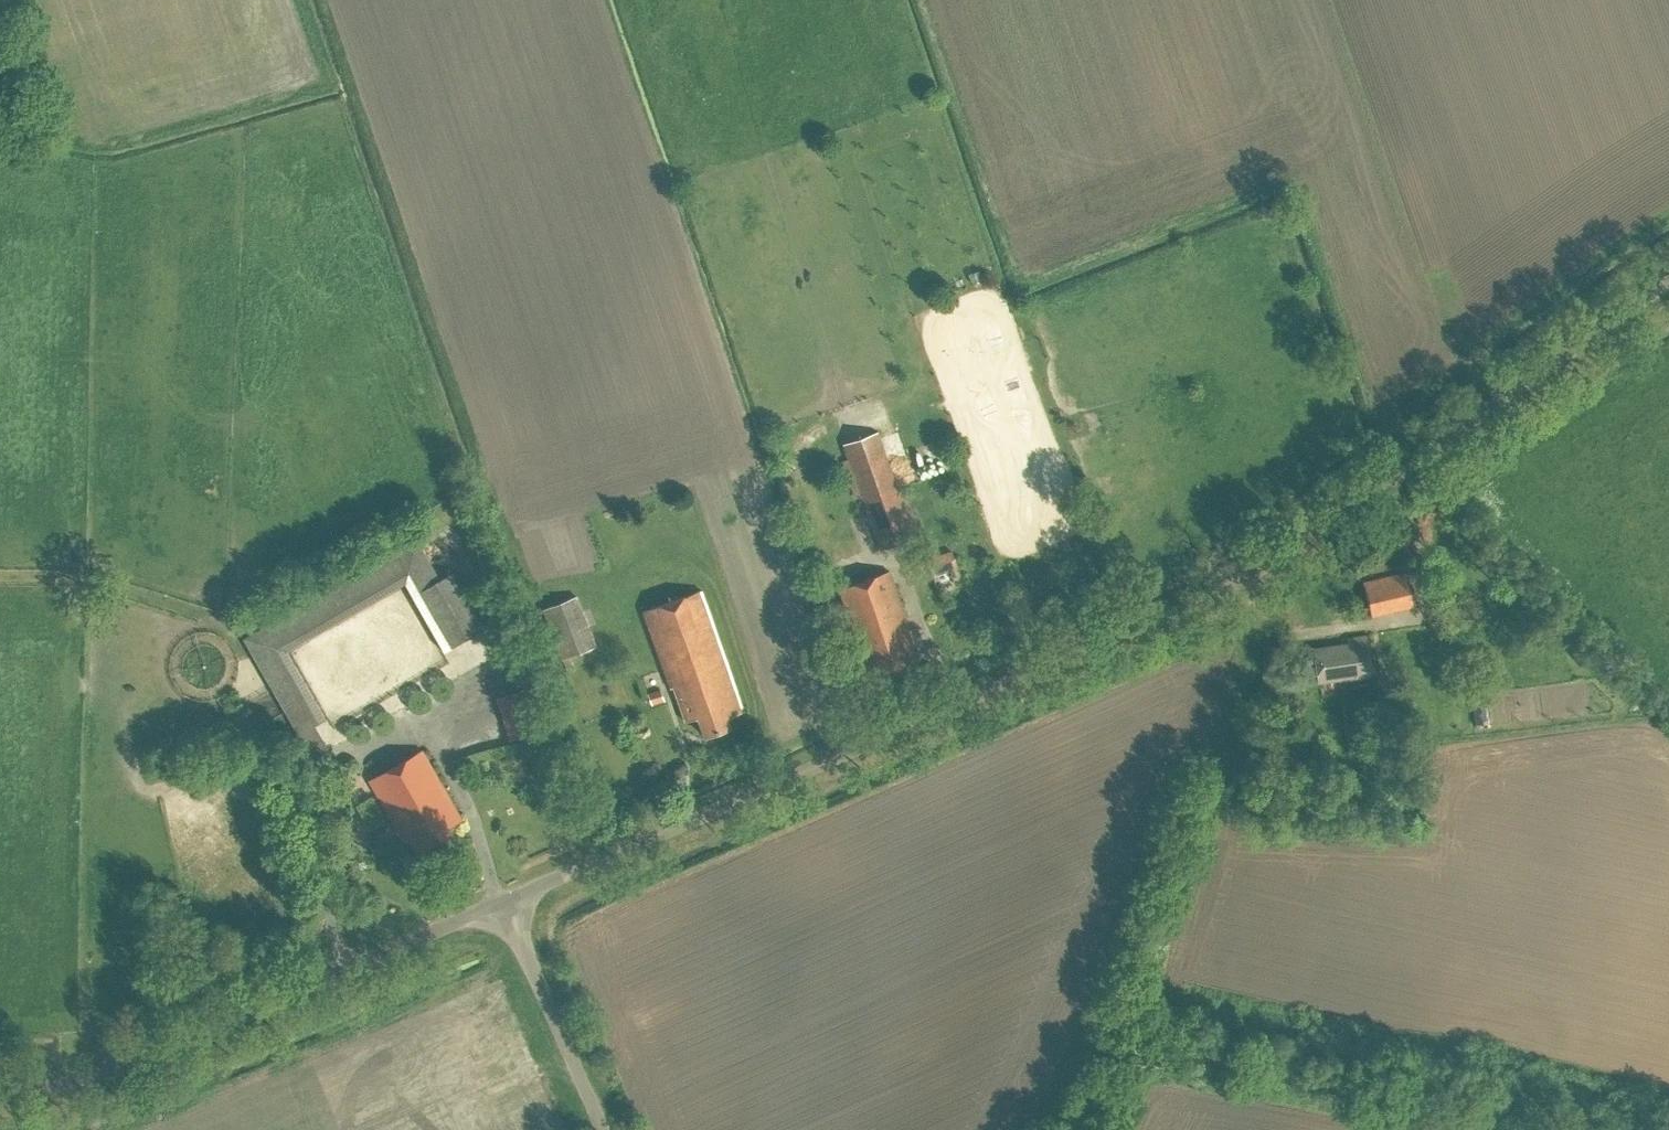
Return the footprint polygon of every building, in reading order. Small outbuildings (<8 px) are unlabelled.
[(875,431),(841,444),(880,551),(914,538),(875,431)] [(415,539),(242,638),(298,735),(288,741),(300,762),(327,747),(314,725),(325,718),(286,650),(404,583),(443,651),(483,628),(451,572),(438,579),(415,539)] [(951,550),(925,558),(931,575),(956,567),(951,550)] [(914,649),(915,645),(890,571),(841,588),(871,675),(918,659),(914,649)] [(1362,580),(1369,614),(1413,604),(1406,571),(1362,580)] [(701,589),(644,609),(672,687),(674,686),(676,688),(688,720),(699,716),(706,735),(731,726),(727,716),(745,710),(701,589)] [(540,608),(560,659),(596,645),(577,594),(540,608)] [(1348,635),(1349,641),(1313,647),(1318,680),(1345,676),(1345,678),(1374,673),(1367,632),(1348,635)] [(539,731),(526,687),(495,697),(509,740),(539,731)] [(666,699),(662,687),(649,692),(653,703),(666,699)] [(422,752),(369,782),(404,844),(411,840),(419,856),(453,837),(447,827),(460,819),(422,752)]
